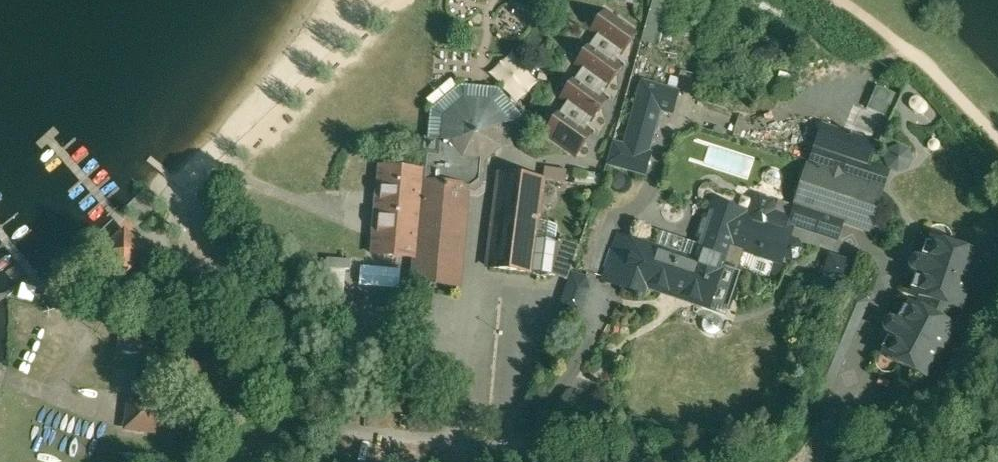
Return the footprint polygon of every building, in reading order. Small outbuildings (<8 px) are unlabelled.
[(639,33),(606,9),(587,35),(595,40),(619,57),(621,58),(639,33)] [(619,57),(595,40),(592,44),(617,61),(619,57)] [(592,44),(590,43),(573,68),(580,73),(604,91),(606,92),(624,66),(617,61),(592,44)] [(503,59),(489,78),(522,103),(537,83),(503,59)] [(604,91),(580,73),(577,77),(601,95),(604,91)] [(577,77),(576,76),(557,102),(565,107),(589,124),(591,125),(609,100),(601,95),(577,77)] [(678,93),(642,83),(624,146),(614,143),(607,166),(644,176),(651,154),(648,153),(660,109),(672,112),(678,93)] [(461,86),(432,110),(429,140),(428,139),(426,171),(418,257),(416,281),(459,285),(465,216),(467,216),(468,208),(466,207),(468,188),(473,189),(474,189),(482,183),(484,159),(499,146),(500,145),(501,127),(504,126),(504,125),(525,119),(500,89),(461,86)] [(876,87),(867,109),(884,116),(894,94),(876,87)] [(589,124),(565,107),(562,111),(586,128),(589,124)] [(562,111),(560,110),(543,135),(576,159),(594,133),(586,128),(562,111)] [(843,121),(828,114),(824,123),(840,129),(843,121)] [(819,149),(869,166),(877,144),(827,127),(819,149)] [(912,152),(899,145),(886,152),(886,168),(899,176),(912,170),(912,152)] [(864,184),(811,166),(793,222),(792,222),(792,223),(838,238),(843,222),(869,232),(883,189),(864,183),(864,184)] [(426,171),(381,167),(373,254),(418,257),(426,171)] [(568,170),(546,167),(545,180),(566,183),(568,170)] [(602,175),(577,173),(576,185),(601,187),(602,175)] [(545,180),(501,174),(489,266),(533,272),(537,236),(545,180)] [(145,212),(148,200),(136,197),(133,209),(145,212)] [(751,216),(719,204),(704,249),(725,256),(722,266),(733,269),(751,216)] [(791,229),(752,215),(751,216),(733,269),(722,266),(710,303),(730,310),(734,299),(737,300),(739,292),(737,291),(743,272),(738,270),(745,250),(780,261),(791,229)] [(141,244),(126,229),(104,251),(126,273),(140,258),(133,251),(141,244)] [(560,243),(537,236),(533,272),(536,275),(540,277),(544,277),(548,276),(552,274),(563,242),(560,241),(560,243)] [(563,242),(552,274),(569,280),(580,246),(564,240),(563,242)] [(699,264),(657,251),(658,247),(636,240),(632,254),(622,284),(644,291),(646,283),(710,304),(710,303),(722,266),(725,256),(704,249),(699,264)] [(978,253),(938,240),(931,262),(918,258),(915,258),(913,260),(912,261),(911,265),(912,268),(914,270),(927,274),(919,296),(922,297),(960,309),(978,253)] [(632,254),(614,248),(604,278),(622,284),(632,254)] [(771,265),(760,262),(756,273),(767,277),(771,265)] [(353,298),(355,276),(324,272),(321,294),(353,298)] [(572,274),(559,313),(577,320),(591,280),(572,274)] [(960,309),(922,297),(918,307),(954,325),(960,309)] [(888,331),(899,337),(889,357),(927,377),(954,325),(916,305),(905,325),(892,319),(890,320),(888,321),(886,323),(885,325),(886,327),(886,329),(888,331)] [(727,316),(703,308),(699,321),(722,329),(727,316)] [(177,348),(149,345),(146,373),(173,376),(177,348)] [(159,403),(131,400),(127,428),(155,431),(159,403)]
